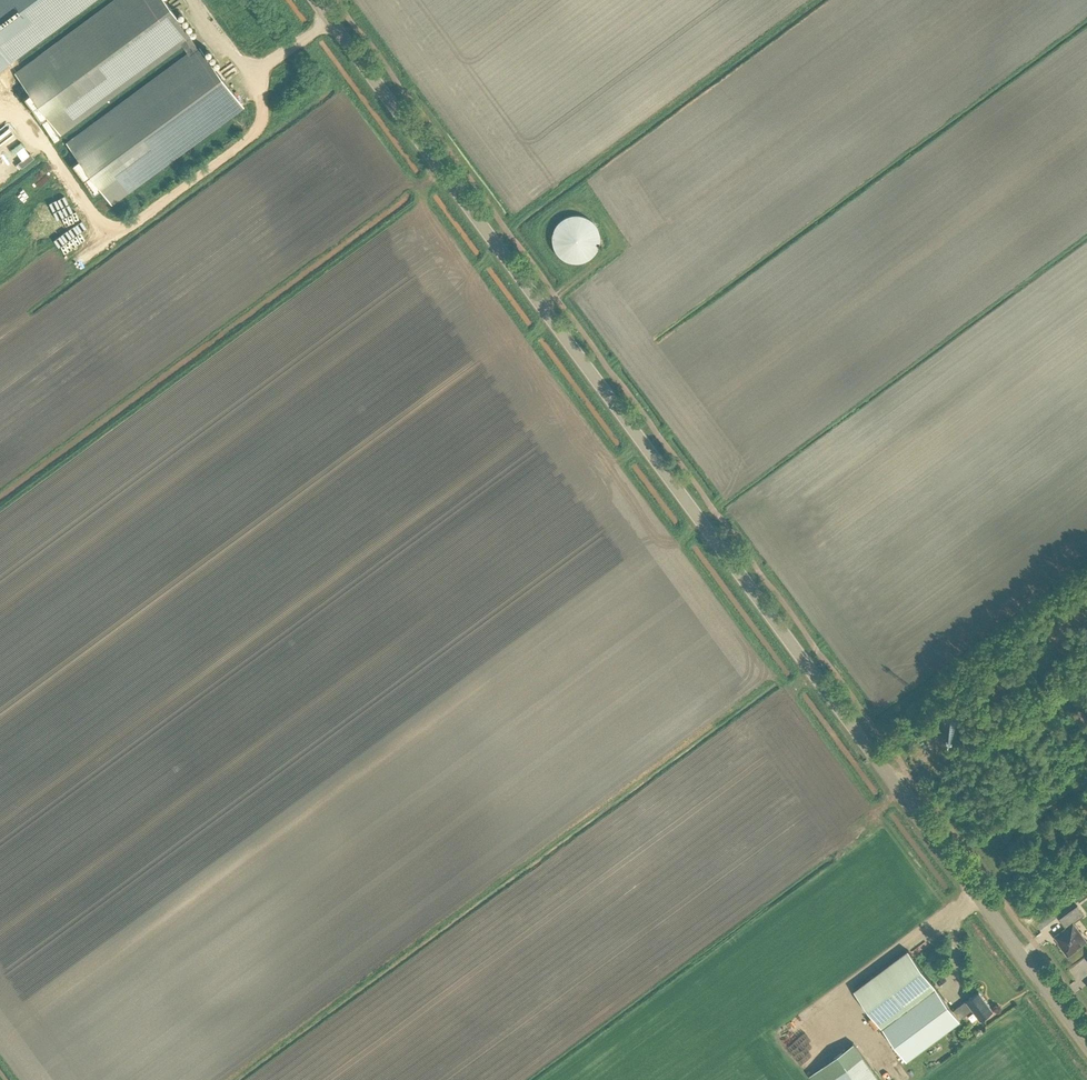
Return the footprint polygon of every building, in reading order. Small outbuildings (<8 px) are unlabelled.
[(10,62),(95,0),(0,0),(0,49),(10,62)] [(181,44),(188,53),(68,142),(81,159),(72,166),(83,180),(92,173),(93,175),(84,181),(92,192),(101,186),(113,203),(242,108),(162,0),(114,0),(17,72),(33,93),(24,100),(32,110),(40,103),(41,104),(32,110),(40,120),(48,114),(62,133),(181,44)] [(555,227),(553,230),(552,233),(552,237),(552,240),(552,244),(553,247),(555,251),(557,254),(559,256),(562,258),(565,260),(568,262),(572,262),(575,263),(579,263),(583,262),(586,261),(589,259),(592,257),(595,254),(597,252),(598,248),(600,245),(600,242),(601,238),(600,234),(599,231),(598,228),(596,225),(594,222),(592,219),(589,217),(585,216),(582,215),(578,214),(575,214),(571,214),(568,215),(565,217),(562,219),(559,221),(556,224),(555,227)] [(1068,956),(1077,949),(1077,948),(1086,940),(1074,922),(1085,914),(1078,905),(1059,918),(1066,927),(1055,936),(1062,945),(1061,946),(1068,956)] [(883,1028),(937,988),(909,950),(855,990),(883,1028)] [(907,1060),(961,1020),(960,1019),(974,1008),(982,1018),(993,1010),(979,991),(953,1010),(937,988),(883,1028),(907,1060)] [(854,1042),(810,1075),(814,1079),(882,1079),(854,1042)]
